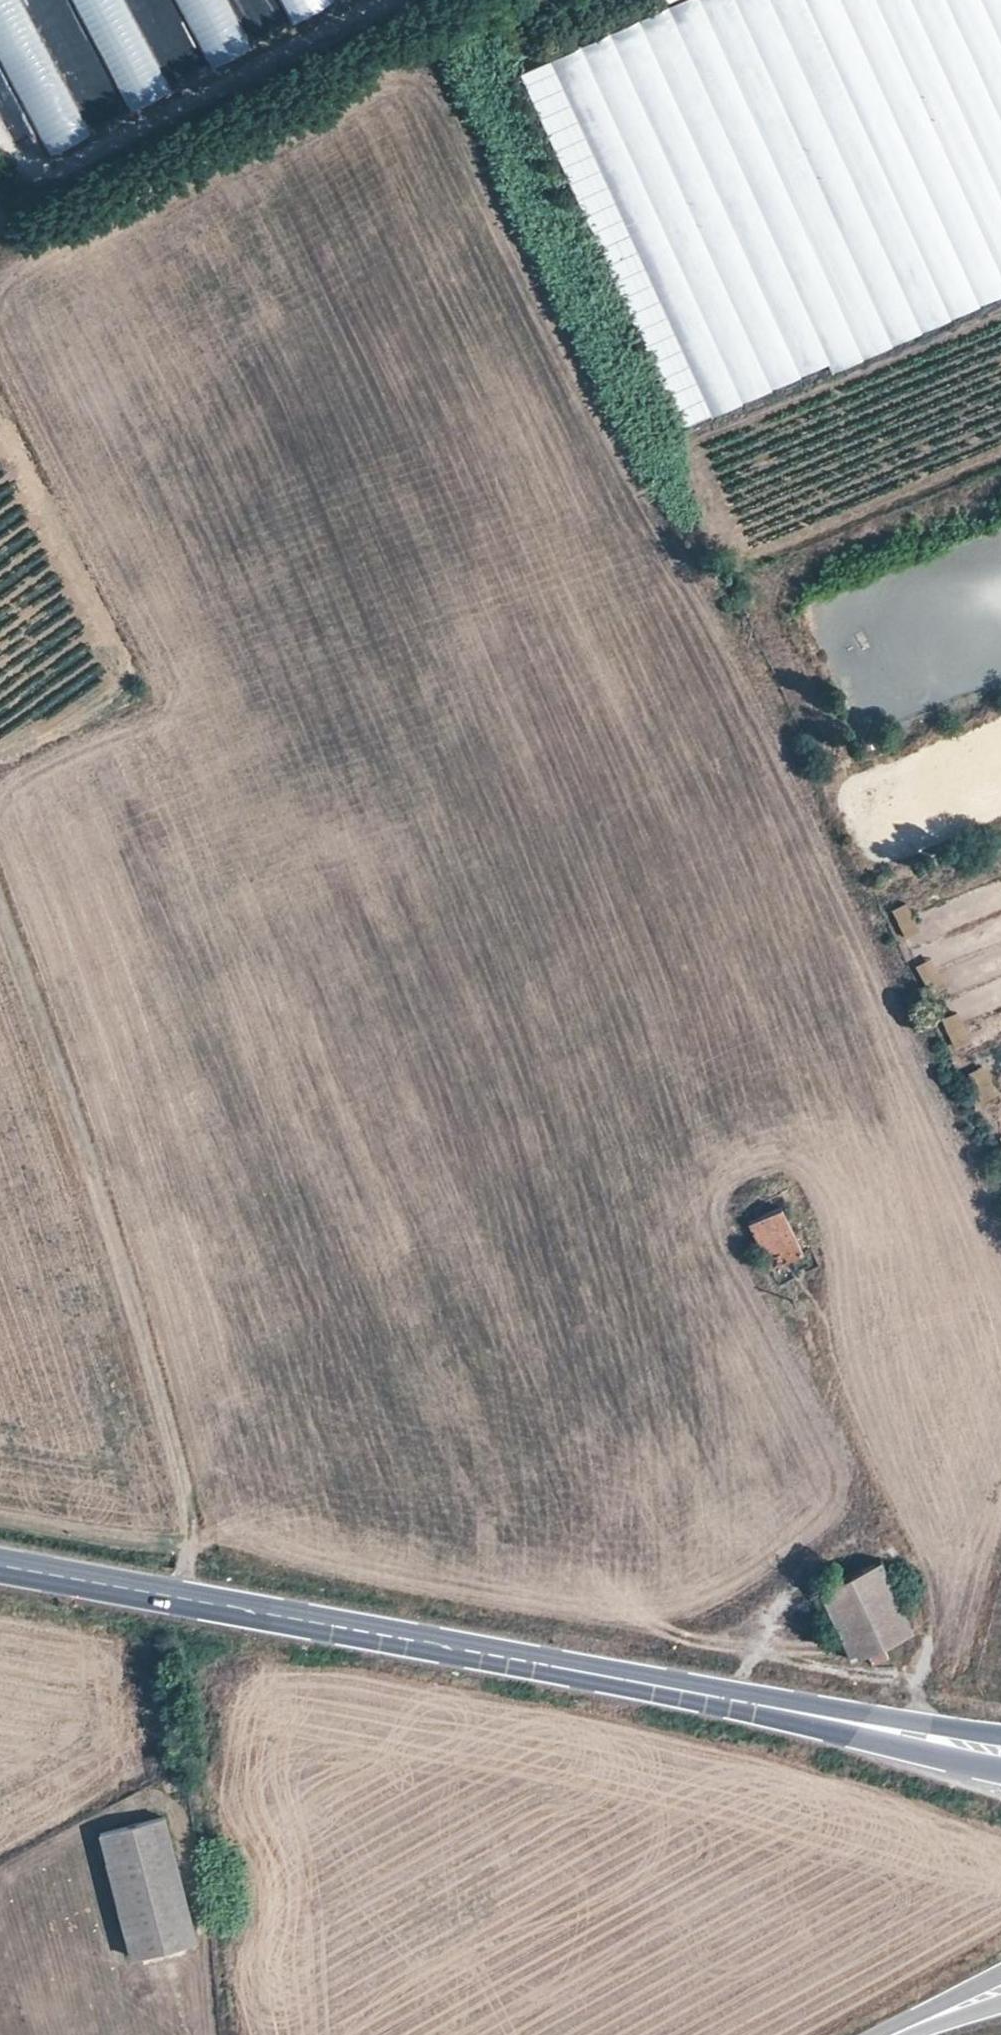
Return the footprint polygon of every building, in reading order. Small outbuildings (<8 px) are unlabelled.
[(126,118),(172,96),(125,0),(68,0),(126,118)] [(836,377),(1000,301),(1000,0),(690,0),(666,11),(830,363),(836,377)] [(552,65),(715,418),(830,363),(666,11),(552,65)] [(889,904),(900,933),(916,927),(905,898),(889,904)] [(913,959),(926,989),(943,982),(930,952),(913,959)] [(951,1043),(967,1037),(956,1008),(940,1014),(951,1043)] [(965,1068),(978,1098),(995,1091),(981,1061),(965,1068)] [(744,1229),(767,1271),(799,1254),(777,1212),(744,1229)] [(816,1593),(851,1664),(864,1658),(885,1648),(911,1635),(876,1564),(816,1593)] [(164,1818),(101,1833),(131,1955),(194,1940),(164,1818)]
